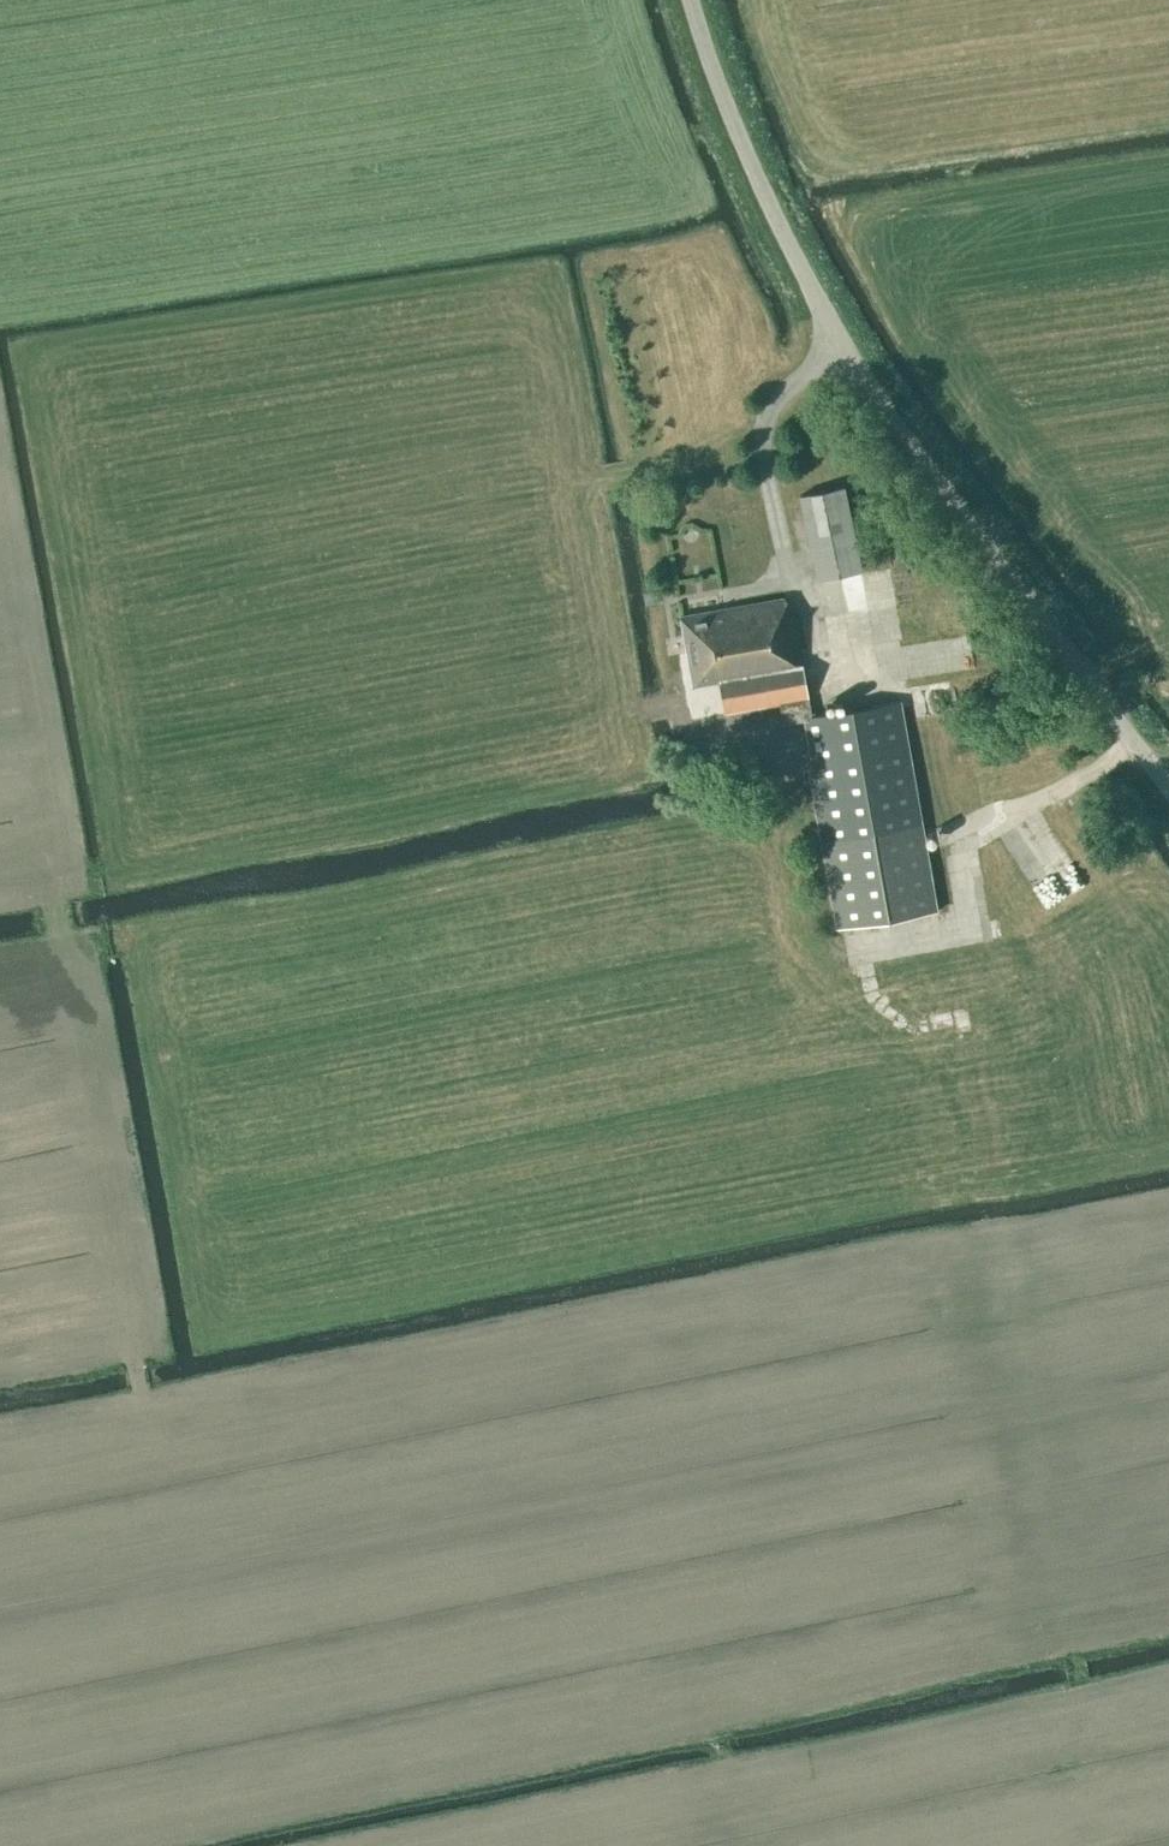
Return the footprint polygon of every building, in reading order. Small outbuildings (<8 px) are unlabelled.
[(864,584),(851,496),(804,504),(817,591),(864,584)] [(784,597),(680,616),(697,717),(779,702),(783,723),(804,719),(840,927),(936,910),(899,701),(811,716),(793,616),(788,617),(784,597)]
